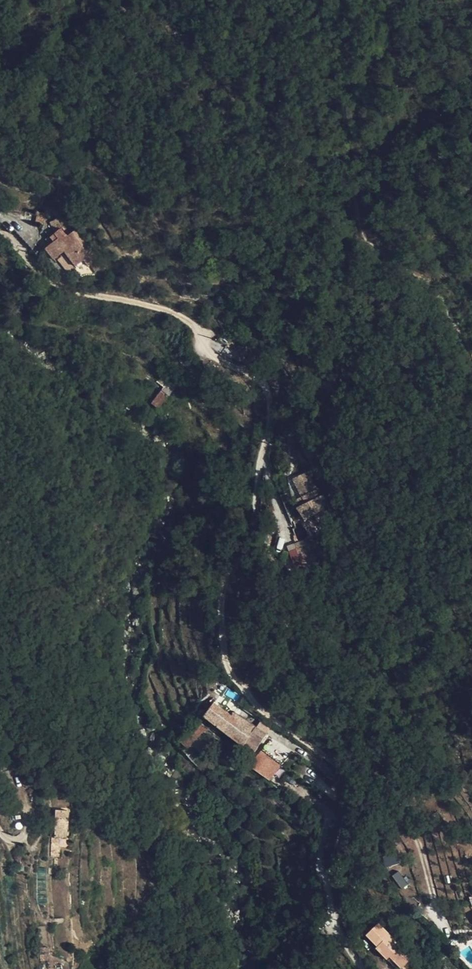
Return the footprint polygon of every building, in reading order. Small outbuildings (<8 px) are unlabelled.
[(54,217),(48,213),(42,223),(48,227),(54,217)] [(73,231),(54,217),(48,227),(68,241),(73,231)] [(247,353),(246,353),(242,364),(255,368),(260,359),(261,358),(253,356),(247,353)] [(269,367),(260,359),(255,368),(266,374),(269,367)] [(158,391),(166,396),(172,388),(161,378),(154,382),(161,387),(158,391)] [(158,391),(153,398),(161,403),(166,396),(158,391)] [(161,403),(153,398),(151,401),(157,409),(161,403)] [(315,488),(305,471),(291,479),(300,496),(304,504),(298,507),(296,508),(304,520),(312,514),(327,506),(328,506),(322,494),(323,493),(319,486),(315,488)] [(359,483),(354,477),(347,482),(352,488),(359,483)] [(304,504),(300,496),(294,500),(298,507),(304,504)] [(330,511),(327,506),(312,514),(317,521),(325,518),(323,514),(330,511)] [(313,541),(311,536),(308,537),(298,542),(294,543),(295,548),(302,565),(305,573),(313,570),(311,563),(309,564),(307,558),(312,556),(312,549),(309,543),(313,541)] [(285,539),(276,537),(273,550),(275,554),(278,556),(280,559),(284,562),(288,551),(284,547),(285,539)] [(302,565),(295,548),(288,551),(294,569),(302,565)] [(215,704),(214,703),(205,717),(213,723),(211,725),(212,727),(217,732),(220,728),(238,742),(254,753),(261,742),(267,734),(249,722),(245,727),(231,716),(215,704)] [(272,726),(239,705),(231,716),(245,727),(249,722),(267,734),(272,726)] [(205,717),(204,716),(179,741),(187,748),(188,749),(192,744),(201,735),(206,730),(208,732),(212,727),(211,725),(213,723),(205,717)] [(263,749),(282,764),(291,754),(270,740),(263,749)] [(282,764),(263,749),(251,763),(250,765),(269,779),(270,778),(274,773),(282,764)] [(288,770),(282,764),(274,773),(280,779),(288,770)] [(64,840),(65,829),(54,828),(53,839),(64,840)] [(381,853),(385,868),(401,863),(396,848),(381,853)] [(414,956),(380,922),(368,934),(379,945),(380,944),(385,948),(382,951),(389,958),(394,952),(406,964),(414,956)] [(406,964),(394,952),(389,958),(396,965),(399,962),(403,967),(406,964)]
